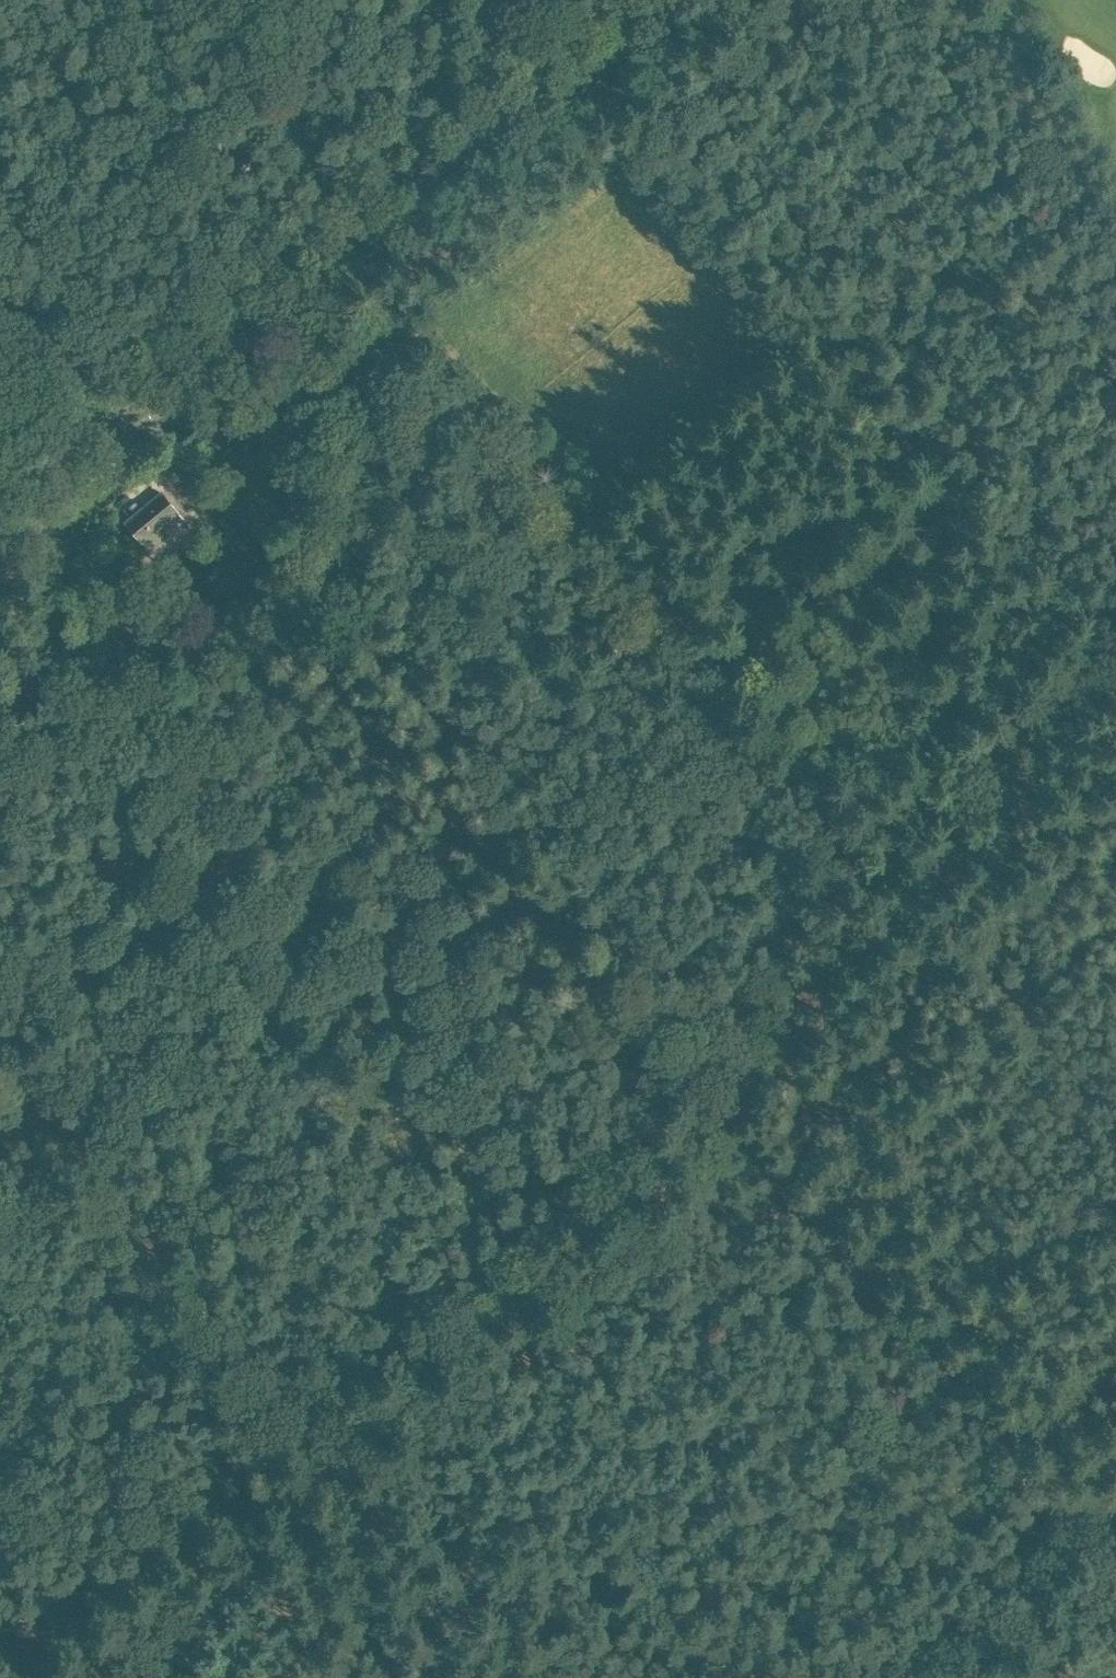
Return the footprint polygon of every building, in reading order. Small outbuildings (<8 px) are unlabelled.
[(157,529),(178,511),(162,492),(126,522),(148,550),(163,537),(157,529)]
